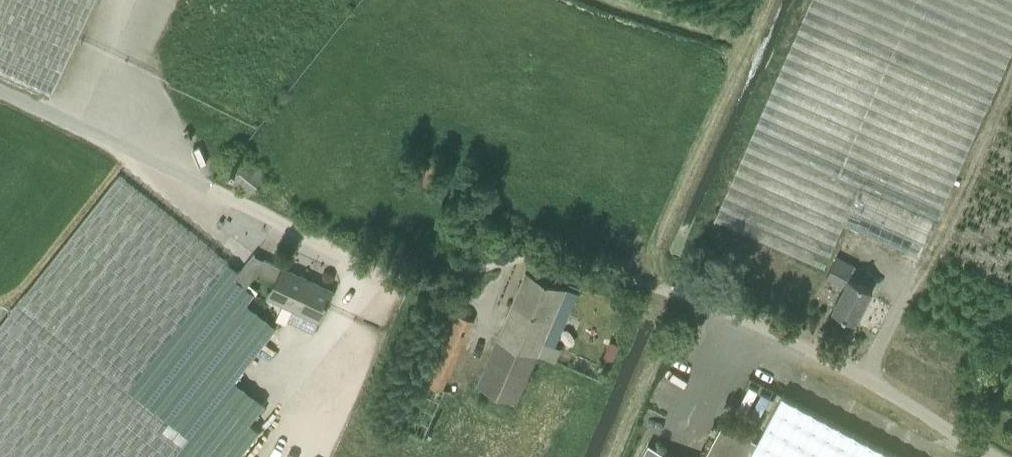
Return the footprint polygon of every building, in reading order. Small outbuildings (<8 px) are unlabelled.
[(50,97),(95,0),(0,0),(0,73),(50,97)] [(845,222),(861,188),(937,222),(1011,50),(1011,0),(811,0),(715,220),(813,264),(824,268),(845,222)] [(249,195),(265,175),(245,159),(229,179),(249,195)] [(220,400),(268,340),(238,316),(247,304),(255,294),(256,295),(259,290),(249,283),(246,287),(235,279),(240,273),(119,176),(0,326),(0,456),(175,456),(220,400)] [(922,257),(937,222),(861,188),(845,222),(922,257)] [(845,286),(833,309),(856,322),(873,289),(851,277),(856,267),(837,257),(827,277),(845,286)] [(579,288),(529,266),(498,337),(537,354),(538,352),(550,357),(579,288)] [(333,291),(282,267),(268,296),(320,319),(333,291)] [(498,337),(479,383),(517,400),(537,354),(498,337)] [(738,410),(745,414),(757,393),(749,389),(738,410)] [(783,395),(758,441),(723,422),(705,456),(899,456),(783,395)] [(749,416),(757,421),(768,399),(760,395),(749,416)] [(220,400),(175,456),(240,456),(260,432),(250,423),(220,400)] [(649,444),(642,456),(674,456),(649,444)]
